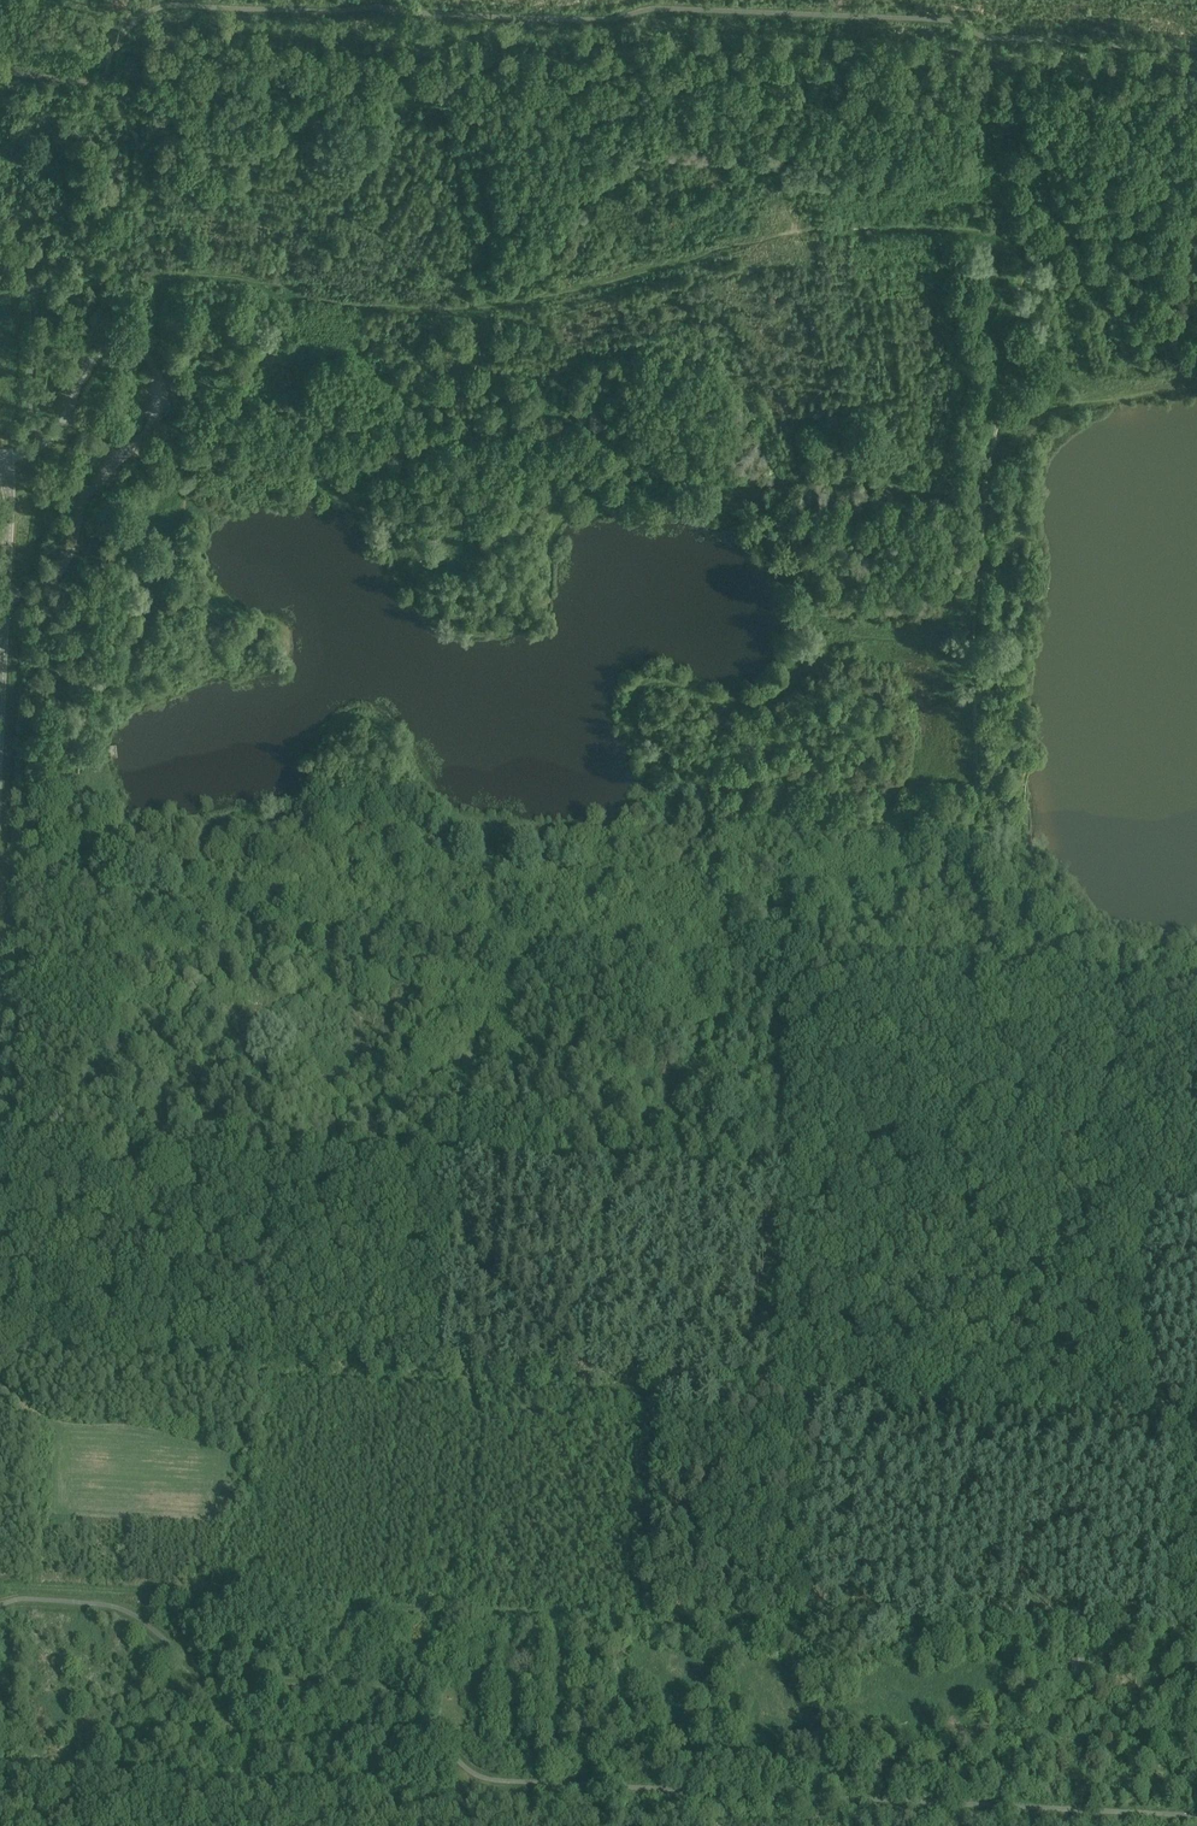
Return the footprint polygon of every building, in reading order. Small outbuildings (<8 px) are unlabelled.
[(1073,1660),(1072,1679),(1082,1680),(1083,1660),(1073,1660)]
